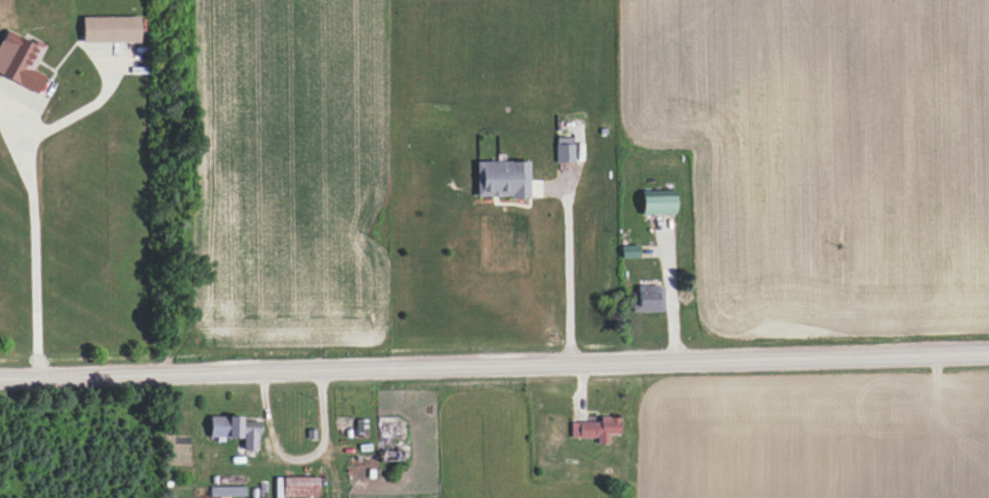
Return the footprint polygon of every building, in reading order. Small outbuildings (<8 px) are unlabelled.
[(139,16),(81,17),(82,43),(140,42),(139,16)] [(35,39),(33,43),(5,30),(0,39),(0,76),(36,94),(45,76),(32,70),(45,45),(35,39)] [(573,162),(573,137),(555,137),(555,162),(573,162)] [(529,197),(528,161),(475,162),(476,198),(529,197)] [(674,213),(674,190),(640,190),(640,214),(674,213)] [(621,258),(638,258),(638,245),(621,245),(621,258)] [(663,285),(636,286),(637,312),(663,311),(663,285)] [(209,437),(242,438),(241,449),(259,450),(260,421),(241,421),(241,417),(209,416),(209,437)] [(618,417),(599,417),(599,421),(569,422),(570,438),(596,437),(596,444),(608,443),(607,434),(619,434),(618,417)] [(318,476),(282,477),(282,496),(318,495),(318,476)] [(244,486),(209,487),(209,496),(244,495),(244,486)]
